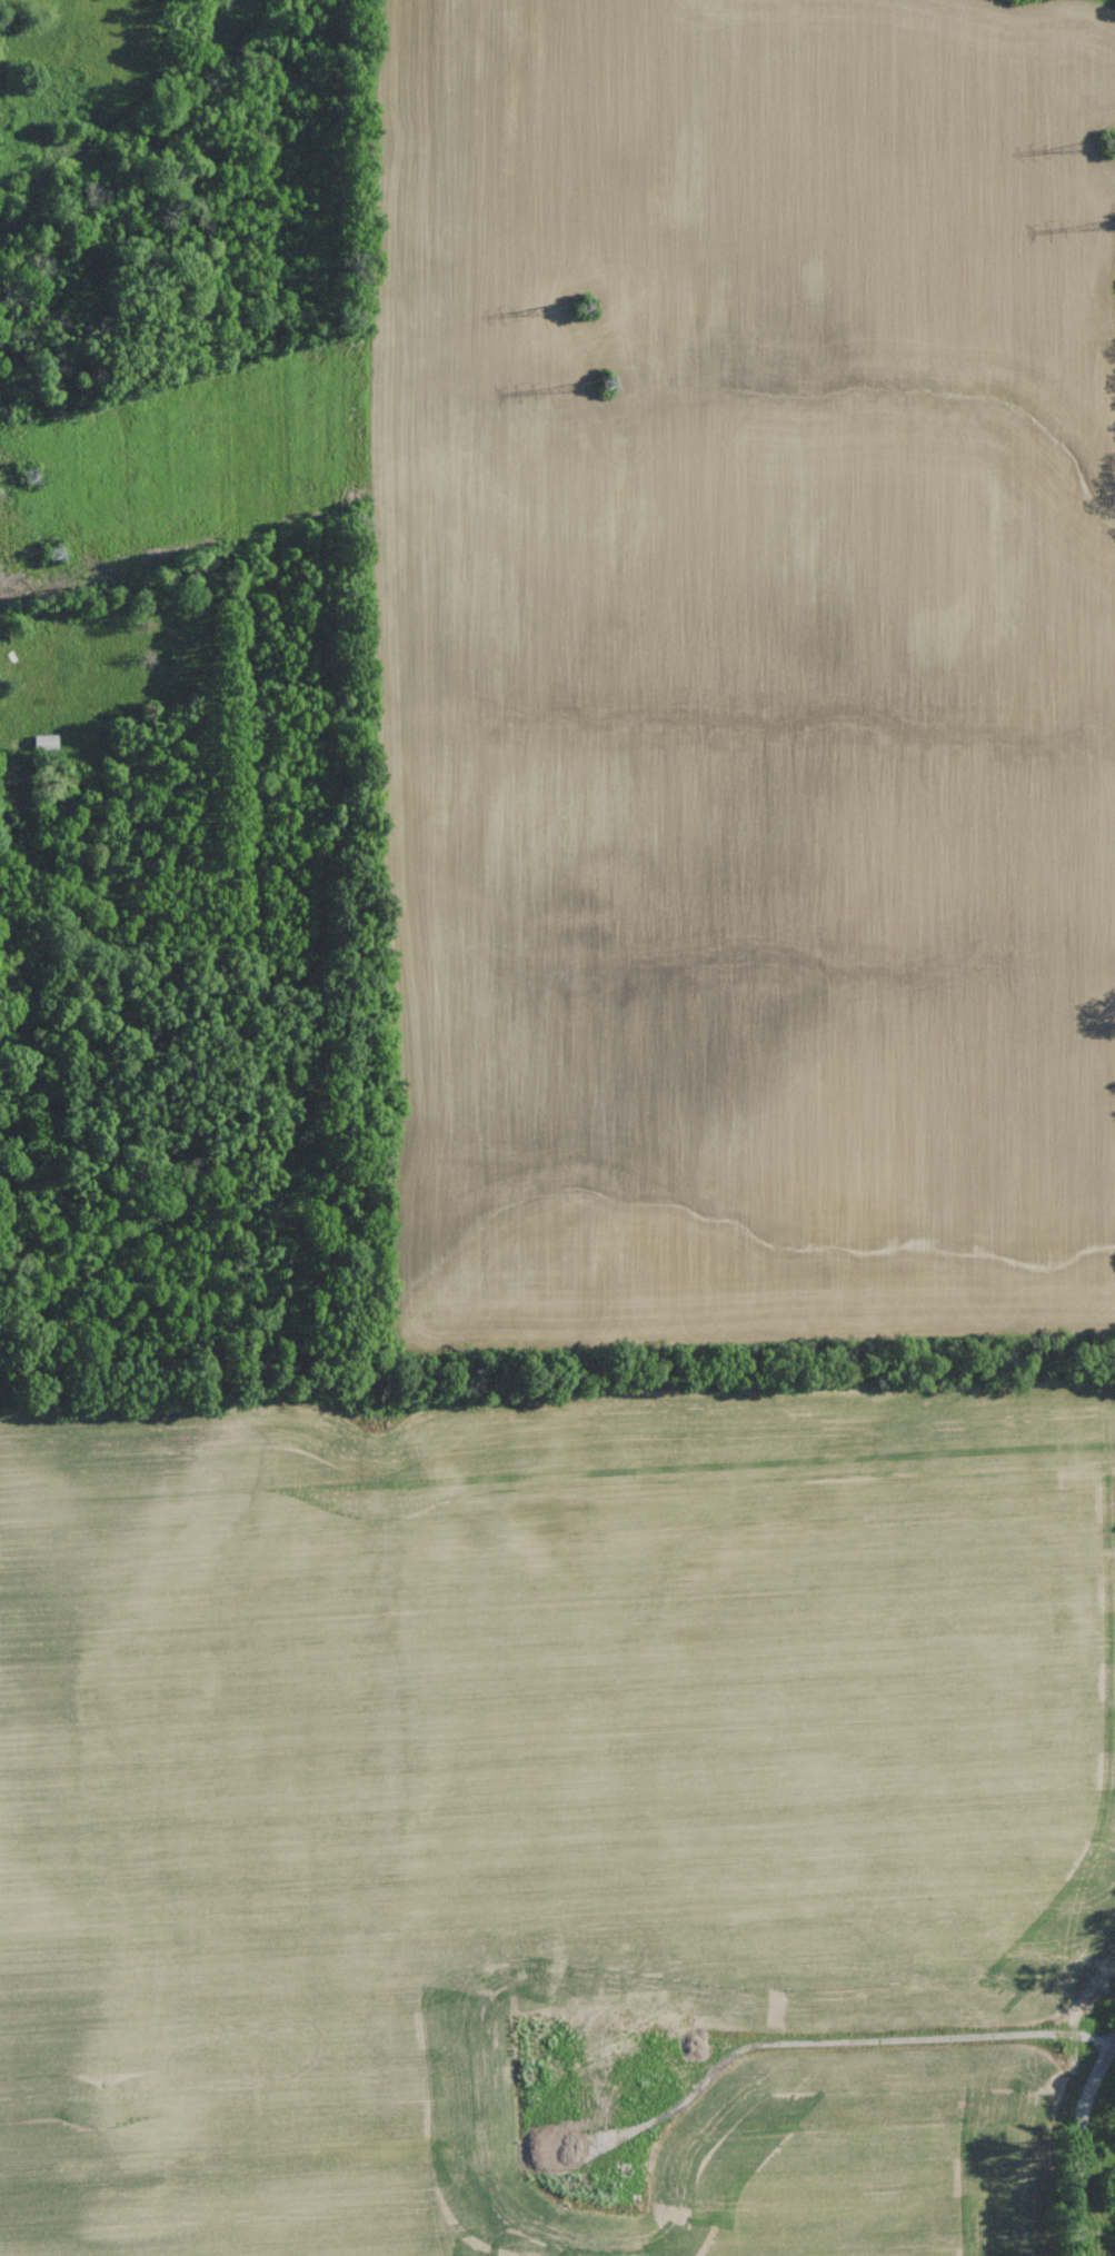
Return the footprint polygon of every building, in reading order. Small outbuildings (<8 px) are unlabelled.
[(58,734),(35,735),(35,749),(59,748),(58,734)]
